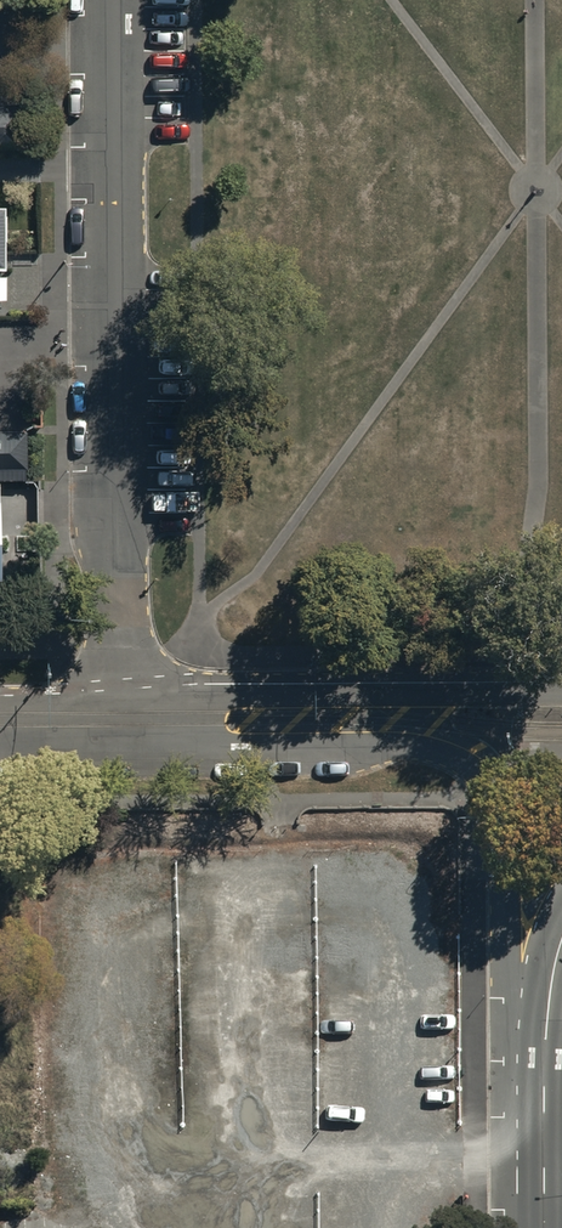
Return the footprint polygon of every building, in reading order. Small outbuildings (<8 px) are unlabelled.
[(0,109),(0,151),(11,151),(10,109),(0,109)] [(13,471),(13,431),(0,432),(0,471),(13,471)]
